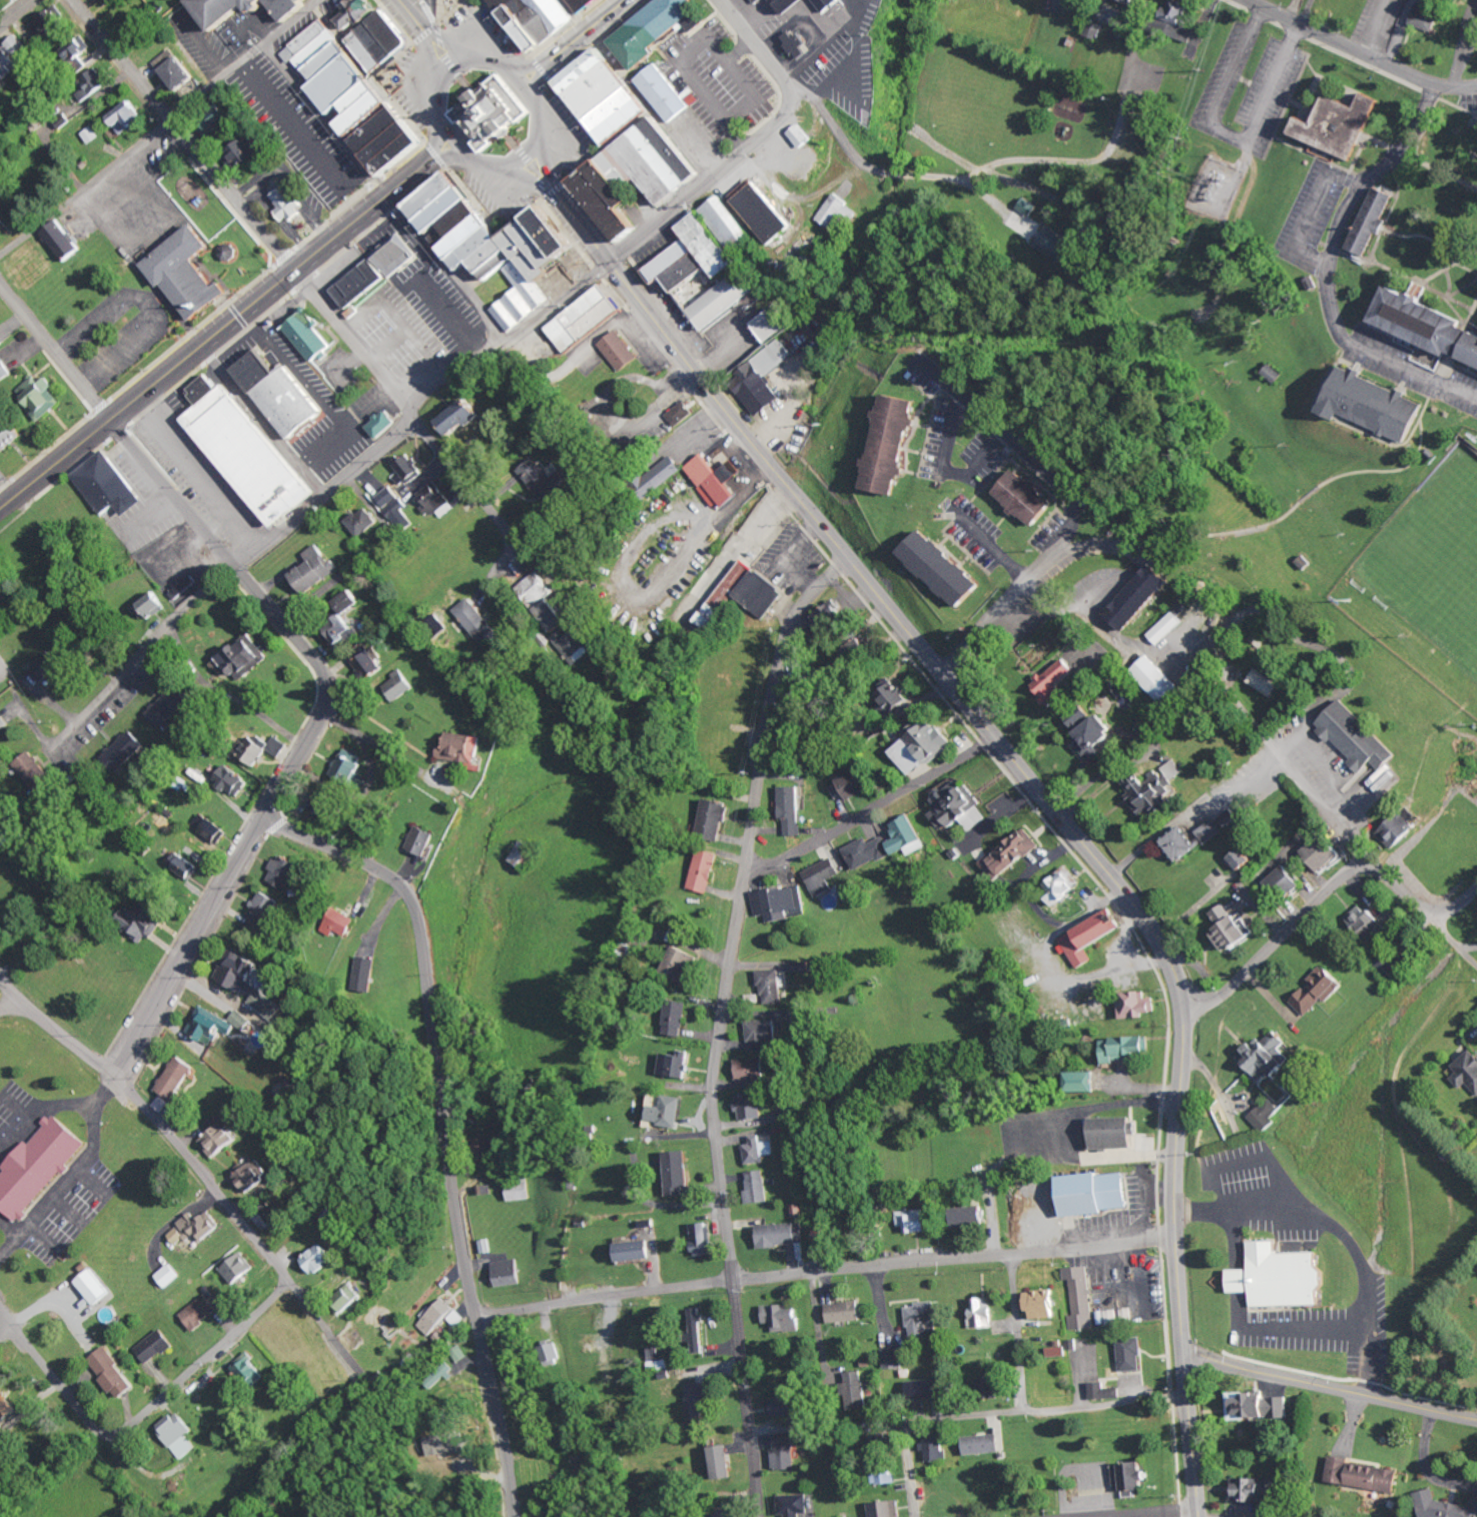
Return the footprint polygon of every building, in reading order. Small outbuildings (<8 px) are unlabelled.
[(222,31),(257,4),(261,9),(273,0),(198,0),(222,31)] [(291,22),(314,4),(311,0),(274,0),(291,22)] [(417,42),(388,8),(385,10),(376,0),(358,0),(339,17),(350,30),(362,20),(368,27),(354,39),(382,72),(417,42)] [(513,25),(517,22),(540,51),(580,20),(565,0),(494,0),(513,25)] [(583,12),(600,0),(574,0),(583,12)] [(604,40),(659,0),(691,0),(701,13),(631,69),(604,40)] [(772,15),(761,0),(791,0),(772,15)] [(806,0),(779,0),(788,13),(806,0)] [(824,16),(845,0),(813,0),(824,16)] [(1187,24),(1197,5),(1187,0),(1179,0),(1165,28),(1192,42),(1198,30),(1187,24)] [(1435,32),(1442,12),(1419,4),(1412,24),(1435,32)] [(31,26),(43,42),(67,24),(55,8),(31,26)] [(334,29),(326,19),(281,52),(289,62),(334,29)] [(1105,24),(1092,20),(1087,34),(1100,39),(1105,24)] [(805,33),(799,37),(795,31),(785,38),(801,60),(811,53),(806,46),(812,42),(805,33)] [(30,47),(23,36),(0,50),(0,74),(5,81),(27,67),(19,54),(30,47)] [(93,45),(77,37),(69,53),(85,61),(93,45)] [(431,143),(349,37),(307,69),(318,83),(312,88),(332,115),(348,103),(356,113),(345,121),(387,176),(431,143)] [(158,61),(181,92),(199,78),(176,47),(158,61)] [(653,110),(604,47),(562,79),(611,143),(653,110)] [(637,78),(669,124),(692,108),(660,63),(637,78)] [(79,79),(89,98),(112,86),(102,67),(79,79)] [(446,114),(480,152),(527,112),(494,73),(446,114)] [(1332,94),(1320,123),(1299,114),(1292,133),(1355,159),(1380,98),(1366,92),(1361,106),(1332,94)] [(149,120),(139,100),(110,114),(120,135),(149,120)] [(573,181),(621,247),(647,228),(631,207),(643,198),(631,182),(640,175),(650,190),(649,190),(661,206),(705,174),(661,116),(573,181)] [(790,134),(803,149),(815,138),(802,123),(790,134)] [(102,138),(96,127),(84,133),(90,144),(102,138)] [(232,151),(246,167),(265,150),(250,135),(232,151)] [(509,238),(459,170),(413,204),(435,234),(447,225),(457,238),(446,247),(463,270),(478,260),(492,279),(504,271),(518,290),(491,309),(509,333),(553,301),(539,283),(588,247),(557,203),(509,238)] [(777,244),(798,226),(756,177),(735,196),(777,244)] [(1398,195),(1376,185),(1351,247),(1371,256),(1380,233),(1382,234),(1398,195)] [(282,208),(278,211),(288,222),(307,206),(297,195),(292,200),(282,188),(272,196),(282,208)] [(853,207),(838,192),(816,217),(831,231),(853,207)] [(648,269),(659,284),(667,278),(678,293),(712,268),(722,280),(745,263),(736,251),(754,237),(723,196),(679,229),(687,239),(648,269)] [(1034,216),(1041,206),(1027,197),(1021,208),(1034,216)] [(44,232),(68,262),(85,249),(60,219),(44,232)] [(195,322),(233,294),(224,282),(218,286),(199,260),(217,247),(199,223),(149,261),(195,322)] [(1071,243),(1050,227),(1036,246),(1057,262),(1071,243)] [(418,256),(403,238),(379,259),(395,277),(418,256)] [(221,250),(230,262),(242,254),(234,241),(221,250)] [(333,292),(349,311),(390,278),(374,259),(333,292)] [(758,290),(742,269),(693,307),(709,327),(758,290)] [(627,311),(609,284),(549,326),(567,352),(627,311)] [(1431,307),(1424,290),(1416,294),(1395,286),(1390,298),(1385,300),(1376,322),(1476,363),(1476,325),(1431,307)] [(754,324),(768,343),(790,326),(777,308),(754,324)] [(287,329),(319,364),(337,347),(319,327),(323,323),(309,309),(287,329)] [(602,342),(620,373),(641,360),(623,330),(602,342)] [(760,416),(784,398),(768,377),(795,357),(782,340),(731,378),(760,416)] [(283,372),(265,349),(239,369),(293,440),(329,413),(292,365),(283,372)] [(3,358),(0,360),(0,382),(14,370),(3,358)] [(1266,374),(1279,382),(1284,374),(1271,365),(1266,374)] [(1327,412),(1344,419),(1346,414),(1413,442),(1429,403),(1366,376),(1369,371),(1358,366),(1356,370),(1347,366),(1327,412)] [(319,494),(215,369),(190,389),(203,405),(188,418),(278,527),(319,494)] [(65,404),(54,388),(57,386),(51,376),(41,383),(36,376),(23,385),(45,418),(65,404)] [(904,495),(919,399),(890,394),(887,412),(883,411),(874,467),(872,467),(868,490),(904,495)] [(454,432),(488,420),(482,401),(447,412),(454,432)] [(669,415),(680,428),(698,413),(688,401),(669,415)] [(369,426),(379,439),(399,422),(388,410),(369,426)] [(5,453),(26,435),(13,419),(0,430),(0,448),(5,453)] [(105,516),(120,504),(128,516),(148,502),(110,449),(75,474),(105,516)] [(398,462),(408,482),(427,473),(417,453),(398,462)] [(728,508),(742,497),(707,454),(689,468),(705,487),(709,484),(728,508)] [(563,492),(539,457),(522,469),(546,504),(563,492)] [(687,471),(679,457),(652,473),(661,487),(687,471)] [(1039,528),(1062,502),(1023,469),(1002,494),(1018,508),(1017,509),(1039,528)] [(420,495),(442,520),(458,506),(436,481),(420,495)] [(401,498),(395,487),(378,495),(384,507),(401,498)] [(386,512),(402,528),(412,518),(404,511),(409,506),(400,497),(386,512)] [(380,525),(370,507),(348,520),(359,538),(380,525)] [(961,609),(984,587),(929,529),(905,552),(961,609)] [(306,554),(311,562),(292,577),(307,596),(341,571),(321,543),(306,554)] [(733,597),(764,621),(786,593),(743,560),(695,623),(707,632),(733,597)] [(1177,580),(1157,562),(1111,614),(1131,632),(1177,580)] [(554,594),(542,571),(522,581),(535,605),(554,594)] [(349,613),(365,601),(355,588),(339,601),(349,613)] [(139,600),(143,611),(147,610),(150,618),(169,611),(161,591),(139,600)] [(456,610),(488,649),(504,636),(472,597),(456,610)] [(556,632),(569,620),(550,599),(537,610),(556,632)] [(844,617),(836,602),(810,616),(818,631),(844,617)] [(1188,623),(1179,612),(1150,635),(1159,646),(1188,623)] [(362,632),(348,616),(332,630),(345,646),(362,632)] [(578,661),(594,644),(577,628),(562,645),(578,661)] [(236,679),(268,662),(256,638),(223,655),(236,679)] [(370,680),(386,668),(370,649),(355,661),(370,680)] [(65,664),(53,652),(33,670),(44,683),(65,664)] [(1184,692),(1148,655),(1130,673),(1165,710),(1184,692)] [(1058,684),(1077,669),(1067,658),(1033,684),(1052,708),(1068,696),(1058,684)] [(391,682),(407,697),(419,685),(403,670),(391,682)] [(1250,685),(1275,696),(1282,681),(1257,670),(1250,685)] [(890,713),(910,703),(900,684),(880,693),(890,713)] [(192,701),(178,686),(149,713),(163,728),(192,701)] [(1404,755),(1346,699),(1320,726),(1367,773),(1378,761),(1388,771),(1404,755)] [(1106,713),(1096,720),(1085,705),(1068,717),(1080,735),(1076,738),(1094,763),(1108,753),(1103,745),(1120,733),(1106,713)] [(10,727),(2,711),(0,712),(0,733),(10,727)] [(894,752),(914,778),(955,744),(933,716),(912,734),(914,736),(894,752)] [(147,745),(133,730),(103,759),(117,774),(147,745)] [(475,763),(478,736),(452,733),(451,745),(442,744),(440,760),(475,763)] [(282,758),(289,743),(277,737),(273,744),(253,735),(243,757),(262,765),(268,751),(282,758)] [(334,775),(352,784),(365,757),(347,748),(334,775)] [(1185,773),(1178,760),(1165,767),(1172,781),(1185,773)] [(251,778),(228,764),(218,782),(241,796),(251,778)] [(1147,820),(1172,806),(1167,797),(1174,793),(1159,767),(1127,785),(1147,820)] [(873,788),(862,768),(831,785),(838,798),(848,793),(852,800),(873,788)] [(962,778),(934,796),(941,808),(933,813),(944,830),(981,807),(962,778)] [(788,836),(803,836),(802,787),(782,787),(782,818),(787,818),(788,836)] [(723,843),(731,804),(706,799),(699,838),(723,843)] [(1231,827),(1244,818),(1238,809),(1225,818),(1231,827)] [(195,822),(204,830),(196,838),(208,849),(227,829),(207,810),(195,822)] [(1397,850),(1421,832),(1405,811),(1381,829),(1397,850)] [(912,855),(928,848),(914,815),(894,823),(900,838),(892,842),(898,855),(909,850),(912,855)] [(1226,833),(1218,820),(1200,832),(1208,845),(1226,833)] [(440,833),(419,825),(409,850),(430,858),(440,833)] [(1044,843),(1028,827),(995,860),(991,856),(983,864),(1003,884),(1044,843)] [(1167,841),(1180,863),(1202,849),(1189,828),(1167,841)] [(1324,872),(1347,858),(1332,834),(1308,848),(1324,872)] [(868,838),(846,848),(857,871),(891,854),(883,837),(871,843),(868,838)] [(540,847),(525,839),(513,861),(528,869),(540,847)] [(711,894),(722,854),(703,849),(691,889),(711,894)] [(1234,857),(1243,871),(1256,863),(1248,849),(1234,857)] [(203,867),(180,852),(170,866),(194,881),(203,867)] [(268,879),(291,892),(305,867),(283,854),(268,879)] [(804,871),(817,898),(834,890),(829,879),(842,873),(835,857),(804,871)] [(1285,899),(1306,880),(1291,863),(1270,882),(1285,899)] [(1068,869),(1043,892),(1058,909),(1084,886),(1068,869)] [(769,923),(791,920),(790,914),(805,912),(801,886),(754,893),(758,917),(768,915),(769,923)] [(246,925),(269,936),(285,902),(262,891),(246,925)] [(149,937),(154,941),(172,914),(149,898),(138,914),(131,910),(119,927),(144,944),(149,937)] [(1384,921),(1370,901),(1347,917),(1361,937),(1384,921)] [(1210,914),(1231,951),(1259,936),(1249,918),(1241,923),(1230,903),(1210,914)] [(335,937),(338,932),(354,939),(363,919),(335,907),(324,932),(335,937)] [(1088,950),(1125,928),(1113,909),(1060,940),(1078,971),(1094,961),(1088,950)] [(664,975),(691,983),(700,954),(674,946),(664,975)] [(251,983),(262,965),(237,949),(219,976),(255,998),(251,1004),(278,1021),(288,1006),(251,983)] [(380,960),(359,957),(354,985),(375,989),(380,960)] [(795,973),(812,972),(812,962),(795,963),(795,973)] [(1308,1018),(1330,998),(1332,1000),(1348,985),(1330,965),(1292,1000),(1308,1018)] [(784,970),(763,971),(764,1005),(785,1004),(784,970)] [(1157,997),(1148,998),(1148,992),(1122,993),(1123,1019),(1146,1018),(1145,1013),(1158,1013),(1157,997)] [(685,1038),(690,1002),(672,999),(666,1035),(685,1038)] [(189,1033),(216,1046),(224,1030),(235,1035),(240,1025),(203,1006),(189,1033)] [(247,1031),(255,1021),(240,1010),(233,1019),(247,1031)] [(776,1020),(749,1021),(750,1051),(777,1050),(776,1020)] [(1290,1068),(1285,1062),(1290,1059),(1282,1047),(1288,1043),(1279,1030),(1243,1054),(1260,1080),(1273,1072),(1277,1077),(1290,1068)] [(1150,1037),(1102,1040),(1104,1064),(1131,1062),(1131,1055),(1151,1054),(1150,1037)] [(1462,1089),(1469,1083),(1476,1092),(1476,1048),(1476,1047),(1455,1067),(1460,1072),(1453,1078),(1462,1089)] [(688,1078),(691,1052),(678,1050),(677,1055),(664,1054),(661,1075),(688,1078)] [(176,1102),(199,1068),(181,1055),(158,1090),(176,1102)] [(737,1080),(765,1079),(765,1059),(736,1060),(737,1080)] [(1098,1073),(1073,1073),(1073,1093),(1099,1092),(1098,1073)] [(686,1099),(668,1095),(665,1108),(655,1106),(652,1120),(662,1122),(661,1126),(680,1129),(686,1099)] [(741,1120),(764,1120),(763,1095),(740,1096),(741,1120)] [(172,1103),(163,1096),(155,1106),(164,1113),(172,1103)] [(1278,1123),(1274,1117),(1282,1110),(1272,1098),(1251,1117),(1266,1134),(1278,1123)] [(57,1114),(32,1144),(30,1141),(5,1170),(6,1171),(0,1178),(0,1205),(21,1223),(70,1166),(90,1143),(57,1114)] [(1138,1149),(1137,1135),(1141,1135),(1141,1118),(1094,1119),(1096,1150),(1138,1149)] [(243,1143),(232,1122),(202,1138),(213,1159),(243,1143)] [(775,1155),(775,1142),(763,1142),(763,1136),(752,1137),(752,1145),(745,1145),(746,1165),(765,1164),(765,1156),(775,1155)] [(667,1152),(668,1197),(685,1196),(685,1187),(690,1187),(689,1152),(667,1152)] [(252,1194),(275,1181),(263,1161),(240,1174),(252,1194)] [(748,1172),(749,1204),(769,1203),(768,1172),(748,1172)] [(1110,1214),(1109,1210),(1134,1208),(1131,1172),(1065,1178),(1069,1218),(1110,1214)] [(957,1208),(956,1227),(982,1227),(982,1208),(957,1208)] [(909,1227),(909,1233),(931,1233),(930,1211),(900,1212),(901,1227),(909,1227)] [(169,1235),(179,1246),(190,1236),(201,1248),(224,1227),(211,1212),(201,1221),(194,1213),(169,1235)] [(710,1224),(694,1224),(696,1256),(716,1255),(716,1241),(711,1241),(710,1224)] [(808,1245),(806,1224),(761,1226),(762,1247),(808,1245)] [(333,1268),(330,1264),(338,1257),(324,1242),(306,1259),(322,1278),(333,1268)] [(654,1260),(653,1242),(621,1244),(621,1262),(654,1260)] [(1232,1293),(1254,1293),(1255,1307),(1325,1306),(1325,1290),(1334,1290),(1333,1270),(1324,1271),(1323,1254),(1281,1255),(1281,1242),(1253,1243),(1254,1270),(1232,1271),(1232,1293)] [(237,1288),(260,1272),(247,1253),(223,1269),(237,1288)] [(496,1287),(523,1286),(522,1260),(495,1261),(496,1287)] [(158,1277),(169,1290),(184,1277),(173,1264),(158,1277)] [(1072,1281),(1074,1316),(1070,1316),(1071,1330),(1094,1329),(1091,1267),(1066,1268),(1066,1281),(1072,1281)] [(114,1295),(96,1270),(79,1282),(96,1307),(114,1295)] [(364,1296),(352,1283),(337,1297),(349,1310),(364,1296)] [(1038,1320),(1061,1319),(1060,1291),(1031,1292),(1031,1311),(1038,1311),(1038,1320)] [(222,1311),(209,1295),(182,1315),(196,1332),(222,1311)] [(417,1324),(430,1337),(449,1319),(457,1328),(466,1319),(445,1298),(417,1324)] [(972,1301),(973,1328),(996,1328),(996,1301),(972,1301)] [(911,1308),(912,1339),(926,1339),(925,1332),(939,1331),(939,1302),(920,1303),(920,1308),(911,1308)] [(831,1323),(863,1322),(862,1303),(831,1304),(831,1323)] [(775,1324),(775,1331),(800,1330),(799,1305),(764,1306),(765,1324),(775,1324)] [(705,1354),(703,1309),(692,1309),(694,1354),(705,1354)] [(1117,1324),(1117,1311),(1104,1311),(1104,1324),(1117,1324)] [(148,1365),(175,1346),(164,1329),(136,1348),(148,1365)] [(1121,1339),(1122,1372),(1145,1371),(1144,1338),(1121,1339)] [(1056,1348),(1050,1348),(1050,1357),(1066,1357),(1065,1341),(1056,1341),(1056,1348)] [(547,1365),(563,1362),(559,1344),(543,1347),(547,1365)] [(458,1364),(468,1358),(461,1346),(451,1352),(458,1364)] [(649,1370),(669,1370),(669,1359),(660,1359),(660,1347),(649,1347),(649,1370)] [(90,1362),(124,1402),(140,1388),(106,1348),(90,1362)] [(903,1369),(903,1349),(884,1350),(884,1370),(903,1369)] [(234,1373),(257,1386),(268,1367),(245,1354),(234,1373)] [(441,1371),(451,1380),(458,1372),(448,1363),(441,1371)] [(867,1413),(865,1372),(848,1373),(850,1413),(867,1413)] [(909,1381),(909,1399),(951,1398),(951,1380),(909,1381)] [(1123,1399),(1122,1388),(1108,1388),(1108,1383),(1093,1384),(1093,1400),(1123,1399)] [(689,1425),(705,1426),(706,1384),(689,1384),(689,1425)] [(0,1386),(0,1415),(8,1424),(23,1410),(0,1386)] [(1230,1396),(1231,1420),(1292,1419),(1291,1395),(1230,1396)] [(771,1418),(798,1415),(796,1397),(769,1400),(771,1418)] [(184,1460),(197,1448),(188,1438),(196,1430),(179,1411),(157,1431),(184,1460)] [(432,1437),(433,1455),(470,1453),(469,1435),(432,1437)] [(928,1463),(946,1462),(945,1435),(927,1436),(928,1463)] [(968,1436),(968,1455),(1003,1454),(1002,1435),(968,1436)] [(774,1438),(776,1471),(796,1470),(794,1438),(774,1438)] [(732,1479),(731,1446),(713,1447),(715,1480),(732,1479)] [(1330,1485),(1400,1492),(1403,1468),(1333,1461),(1330,1485)] [(1152,1464),(1116,1465),(1117,1486),(1129,1486),(1129,1497),(1141,1497),(1141,1492),(1152,1492),(1152,1464)] [(898,1484),(896,1465),(873,1467),(875,1486),(898,1484)] [(1273,1480),(1235,1479),(1234,1503),(1272,1504),(1273,1480)] [(1472,1507),(1439,1501),(1437,1490),(1420,1493),(1423,1516),(1476,1516),(1476,1499),(1472,1507)] [(782,1516),(809,1516),(809,1495),(781,1496),(782,1516)] [(900,1500),(871,1505),(873,1516),(903,1516),(900,1500)]
